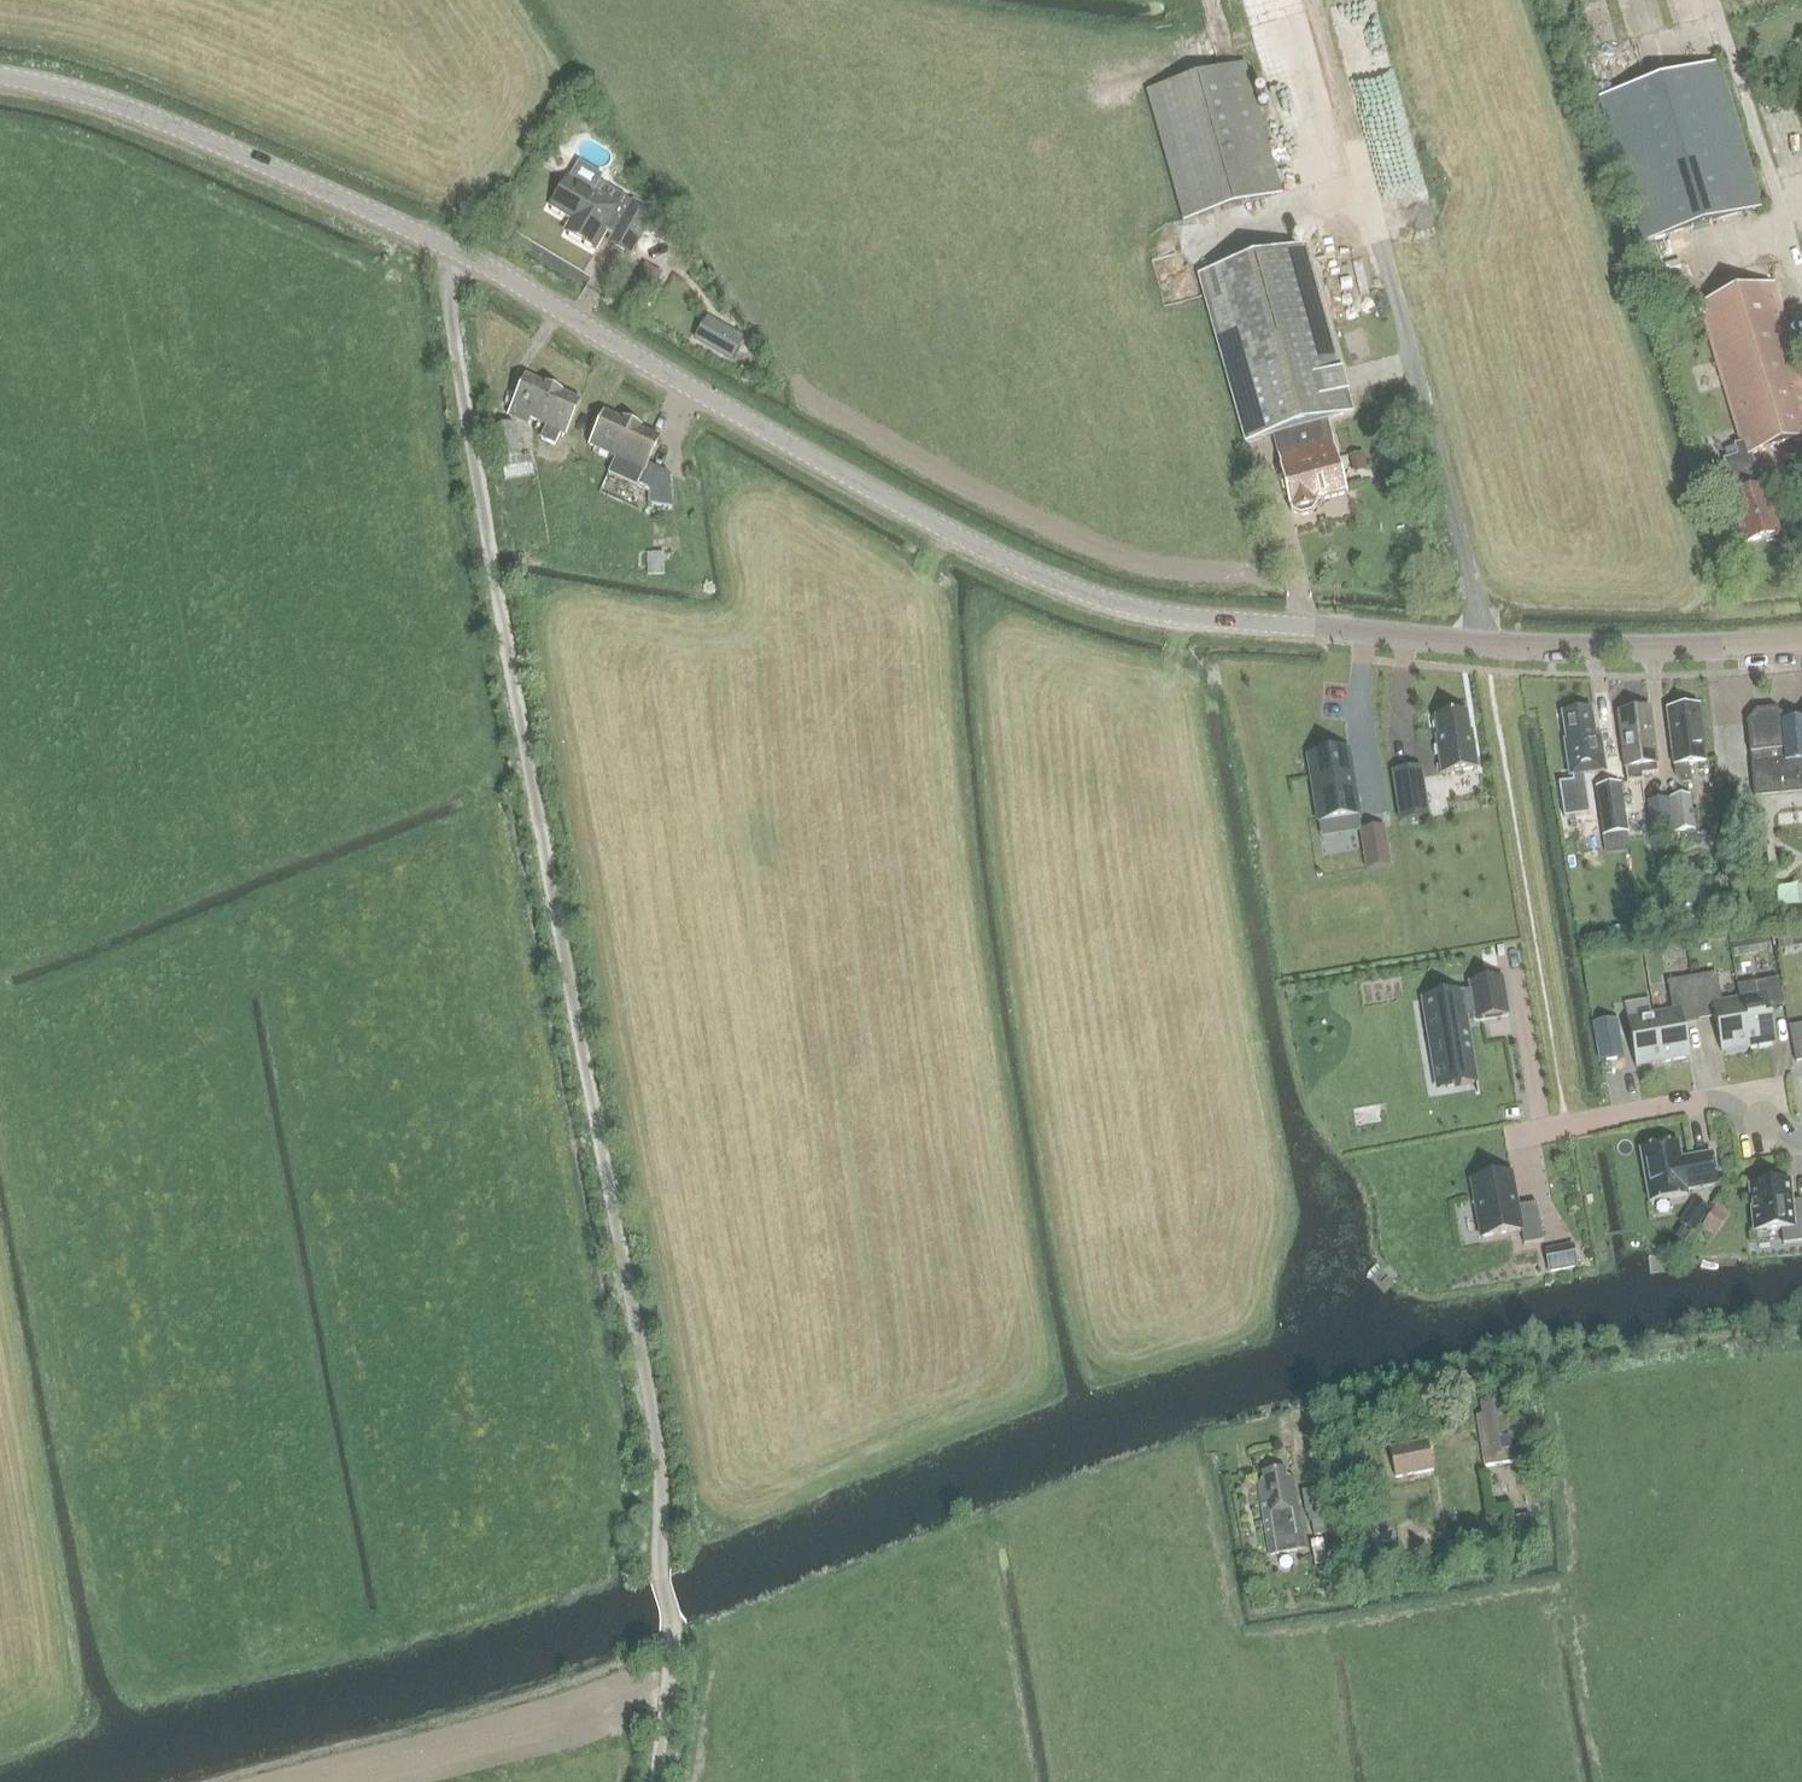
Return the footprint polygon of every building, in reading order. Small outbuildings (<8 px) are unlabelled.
[(1641,244),(1762,207),(1718,62),(1597,98),(1641,244)] [(1182,222),(1280,194),(1244,63),(1145,91),(1182,222)] [(588,118),(575,110),(568,123),(575,127),(584,125),(588,118)] [(567,176),(550,208),(574,222),(568,234),(595,249),(605,231),(612,235),(608,242),(630,254),(654,212),(632,200),(632,201),(624,197),(625,196),(597,180),(592,190),(567,176)] [(1334,454),(1325,422),(1352,415),(1306,247),(1198,276),(1245,444),(1272,436),(1280,467),(1279,467),(1290,512),(1299,516),(1311,514),(1315,506),(1315,503),(1347,495),(1335,453),(1334,454)] [(1774,284),(1698,306),(1739,444),(1733,446),(1737,457),(1723,461),(1726,472),(1723,473),(1731,498),(1730,498),(1744,545),(1763,539),(1766,541),(1772,539),(1773,536),(1777,535),(1764,489),(1759,490),(1751,461),(1750,462),(1748,456),(1801,440),(1801,379),(1774,284)] [(734,354),(745,333),(721,320),(712,336),(723,342),(721,346),(734,354)] [(553,389),(525,377),(509,410),(510,410),(507,416),(526,425),(529,419),(538,423),(553,389)] [(560,433),(566,436),(581,402),(553,389),(538,423),(546,427),(540,439),(554,445),(560,433)] [(646,465),(659,438),(603,412),(587,446),(615,459),(608,474),(635,487),(646,465)] [(499,460),(518,457),(514,424),(494,426),(499,460)] [(516,477),(543,471),(540,455),(513,461),(516,477)] [(669,475),(646,465),(635,487),(631,496),(647,503),(671,507),(669,475)] [(656,573),(676,571),(674,549),(654,551),(656,573)] [(1666,710),(1673,765),(1675,777),(1681,785),(1689,784),(1687,763),(1705,761),(1698,706),(1666,710)] [(1617,713),(1624,768),(1626,783),(1641,781),(1640,775),(1656,773),(1655,764),(1657,764),(1650,709),(1645,710),(1642,707),(1628,709),(1626,712),(1617,713)] [(1583,774),(1605,771),(1600,738),(1594,739),(1590,710),(1562,714),(1566,742),(1564,742),(1569,777),(1573,777),(1574,781),(1557,783),(1562,817),(1589,814),(1583,774)] [(1801,793),(1801,714),(1799,717),(1800,722),(1786,723),(1785,719),(1775,710),(1756,712),(1747,722),(1754,798),(1801,793)] [(1467,714),(1435,719),(1438,738),(1436,739),(1441,776),(1477,771),(1472,734),(1469,734),(1467,714)] [(1348,750),(1307,756),(1317,822),(1357,817),(1348,750)] [(1391,772),(1398,823),(1428,818),(1421,768),(1391,772)] [(1618,784),(1594,787),(1604,851),(1628,847),(1618,784)] [(1690,795),(1667,798),(1671,836),(1673,836),(1672,834),(1694,831),(1690,795)] [(1651,839),(1671,836),(1667,798),(1646,801),(1651,839)] [(1384,827),(1360,831),(1366,869),(1390,865),(1384,827)] [(1777,938),(1779,951),(1793,948),(1791,935),(1777,938)] [(1691,978),(1699,1021),(1715,1018),(1721,1053),(1747,1048),(1739,999),(1721,1002),(1716,974),(1691,978)] [(1470,990),(1430,997),(1445,1088),(1476,1083),(1465,1017),(1475,1016),(1475,1019),(1506,1014),(1500,978),(1469,983),(1470,990)] [(1683,1024),(1699,1021),(1691,978),(1666,982),(1671,1011),(1653,1014),(1662,1063),(1689,1058),(1683,1024)] [(1755,983),(1757,996),(1739,999),(1747,1048),(1774,1043),(1768,1009),(1783,1006),(1778,979),(1755,983)] [(1626,1019),(1635,1068),(1662,1063),(1653,1014),(1626,1019)] [(1615,1021),(1592,1025),(1599,1061),(1622,1057),(1615,1021)] [(1788,1027),(1795,1062),(1801,1061),(1801,1024),(1788,1027)] [(1649,1203),(1687,1196),(1686,1191),(1716,1186),(1711,1154),(1691,1158),(1691,1160),(1681,1161),(1678,1144),(1639,1150),(1649,1203)] [(1511,1174),(1471,1181),(1481,1238),(1521,1231),(1523,1245),(1543,1242),(1536,1204),(1517,1207),(1511,1174)] [(1801,1242),(1801,1208),(1792,1209),(1789,1182),(1748,1186),(1753,1232),(1781,1229),(1783,1244),(1801,1242)] [(1694,1200),(1679,1223),(1693,1233),(1709,1210),(1694,1200)] [(1700,1226),(1714,1236),(1728,1213),(1715,1204),(1700,1226)] [(1573,1247),(1559,1250),(1562,1269),(1577,1266),(1573,1247)] [(1476,1416),(1483,1466),(1524,1459),(1519,1426),(1523,1425),(1521,1407),(1503,1409),(1501,1400),(1481,1403),(1482,1415),(1476,1416)] [(1388,1447),(1394,1478),(1432,1471),(1426,1440),(1388,1447)] [(1303,1550),(1297,1511),(1292,1477),(1286,1478),(1284,1469),(1263,1473),(1264,1481),(1257,1482),(1269,1555),(1303,1550)] [(1319,1511),(1308,1514),(1312,1536),(1324,1534),(1319,1511)]
